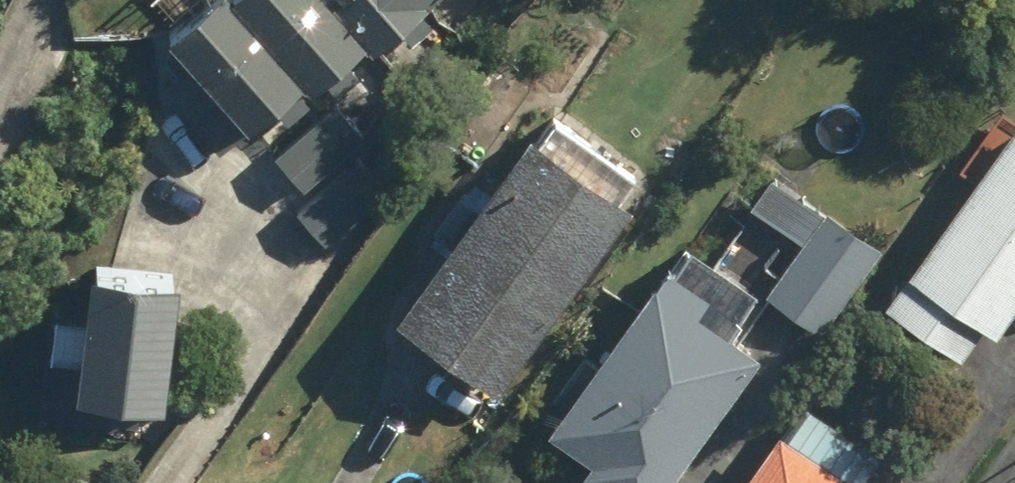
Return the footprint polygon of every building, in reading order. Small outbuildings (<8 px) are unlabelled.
[(320,60),(268,0),(202,0),(188,12),(215,45),(176,78),(227,140),(320,60)] [(319,59),(326,66),(384,17),(369,0),(269,0),(319,59)] [(391,21),(416,0),(372,0),(391,21)] [(283,147),(311,178),(371,126),(343,95),(283,147)] [(415,296),(516,368),(646,186),(545,113),(415,296)] [(970,348),(992,317),(1003,326),(1014,311),(1014,125),(894,294),(970,348)] [(305,203),(334,236),(394,184),(365,150),(305,203)] [(774,286),(828,325),(889,239),(835,199),(774,286)] [(104,366),(178,376),(196,244),(121,236),(104,366)] [(628,482),(670,482),(769,343),(739,322),(765,285),(696,237),(686,251),(679,247),(560,412),(603,442),(592,458),(628,482)] [(869,478),(891,446),(817,393),(796,422),(790,417),(746,482),(876,482),(869,478)]
